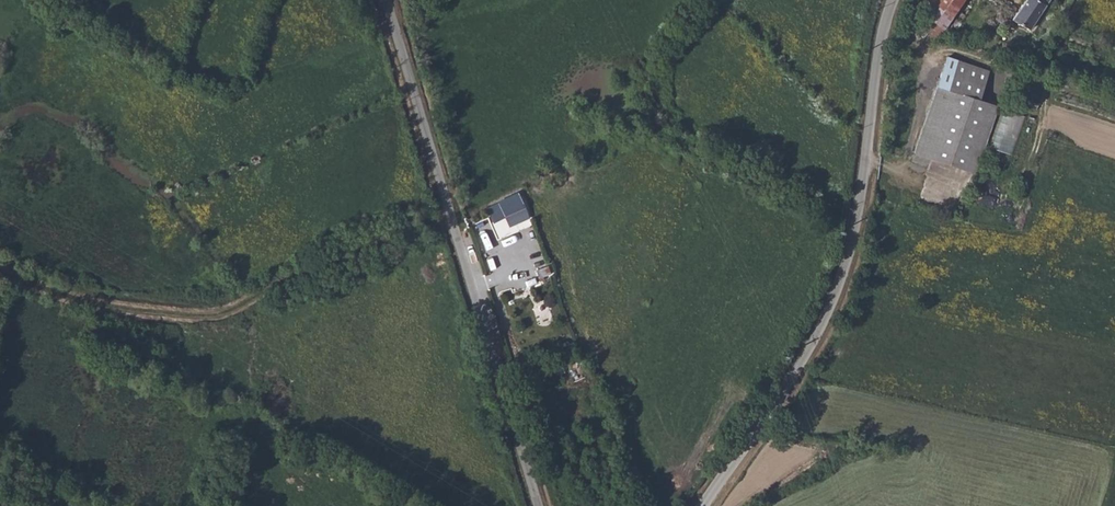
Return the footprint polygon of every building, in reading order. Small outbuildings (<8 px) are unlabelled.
[(931,5),(923,16),(943,30),(964,0),(924,0),(931,5)] [(1012,21),(1028,30),(1048,0),(1024,0),(1011,20),(1012,21)] [(945,63),(939,80),(978,95),(983,77),(979,76),(945,63)] [(939,80),(935,93),(973,108),(978,95),(939,80)] [(935,93),(909,159),(959,176),(982,111),(973,108),(935,93)] [(1016,153),(1023,114),(1000,109),(992,148),(1016,153)] [(521,193),(486,205),(492,221),(506,216),(508,222),(528,215),(521,193)] [(533,240),(518,245),(523,261),(539,256),(533,240)]
